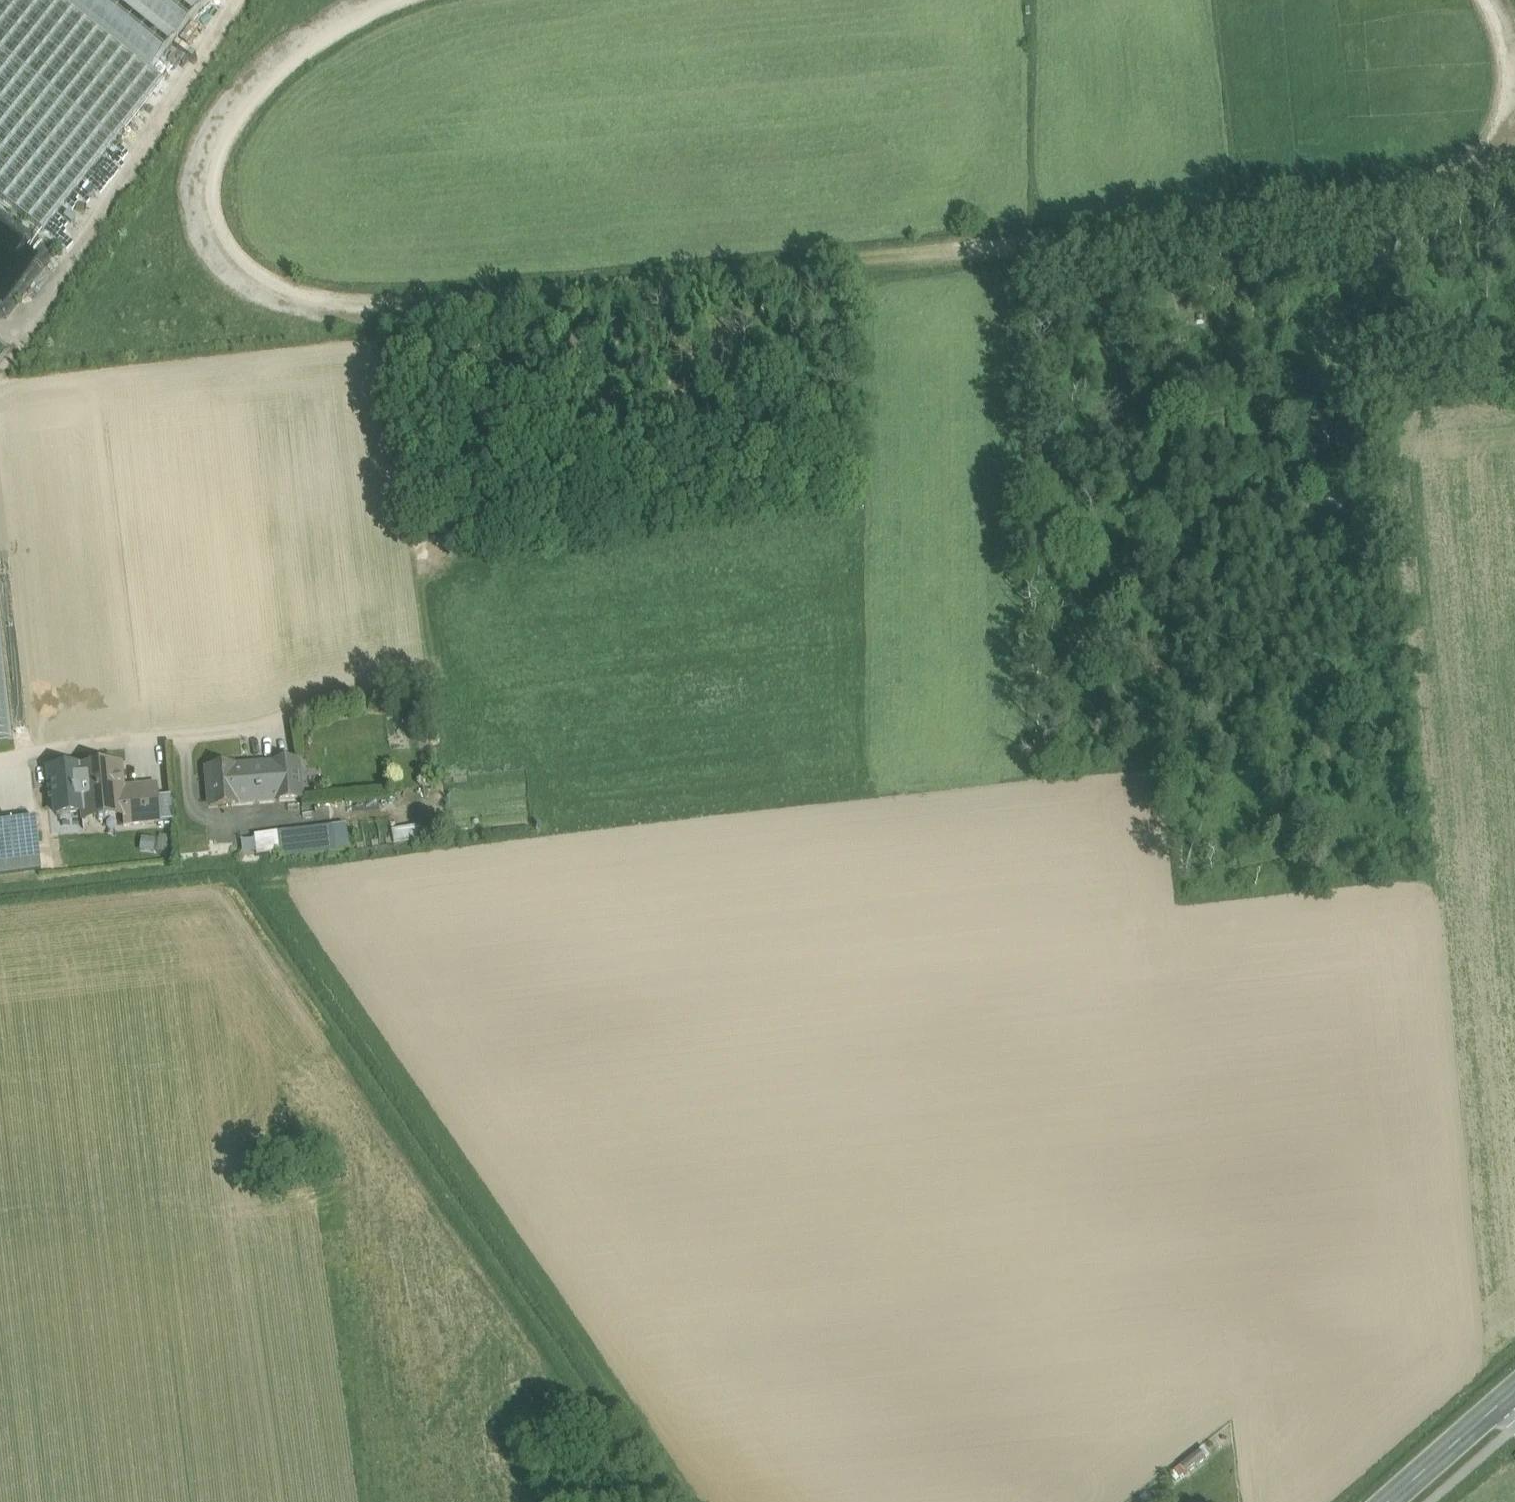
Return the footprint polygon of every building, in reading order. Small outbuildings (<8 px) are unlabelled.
[(116,141),(164,81),(152,71),(63,0),(0,0),(0,49),(116,141)] [(152,71),(208,0),(63,0),(152,71)] [(0,49),(0,197),(44,232),(116,141),(0,49)] [(0,631),(0,739),(12,738),(0,631)] [(299,763),(207,771),(211,807),(302,799),(299,763)] [(79,771),(79,769),(49,772),(52,802),(56,802),(57,817),(82,815),(82,818),(92,817),(98,822),(105,822),(110,816),(123,815),(124,814),(122,791),(120,767),(117,767),(117,769),(103,770),(103,768),(79,771)] [(158,787),(122,791),(124,814),(123,815),(124,826),(161,823),(158,787)] [(0,825),(0,875),(42,870),(36,820),(0,825)] [(345,825),(277,834),(279,854),(280,859),(349,851),(345,825)] [(397,845),(424,839),(421,825),(394,831),(397,845)] [(277,834),(256,836),(258,857),(279,854),(277,834)]
